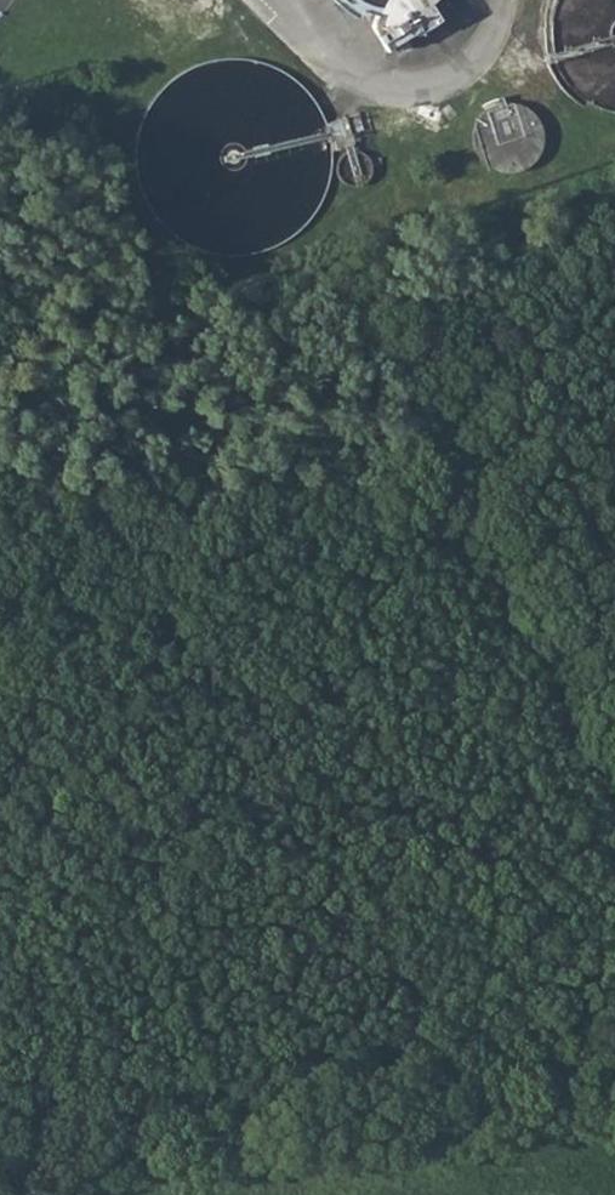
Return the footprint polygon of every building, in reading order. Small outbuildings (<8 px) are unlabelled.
[(388,48),(440,17),(429,3),(431,0),(382,0),(381,2),(371,22),(388,48)]
